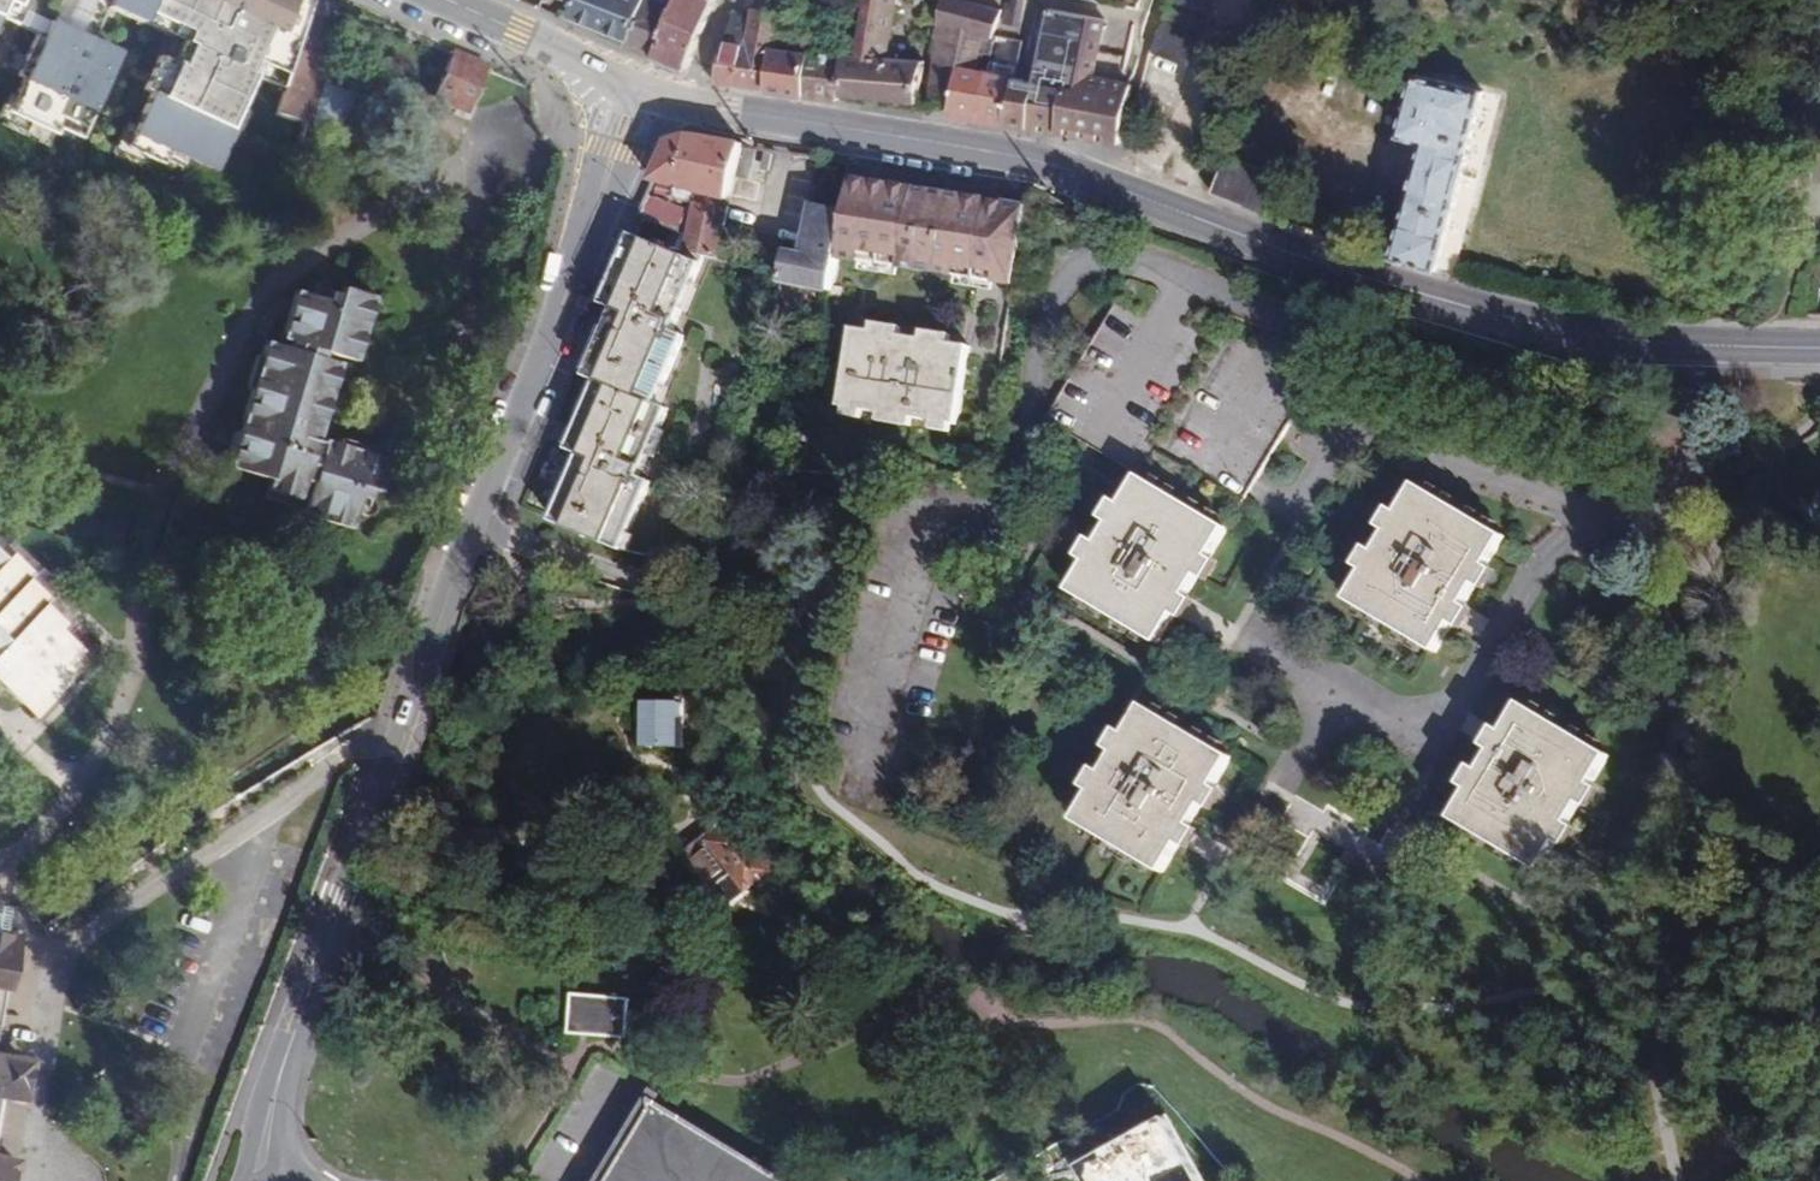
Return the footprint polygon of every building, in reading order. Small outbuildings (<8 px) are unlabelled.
[(17,20),(26,0),(0,0),(0,12),(17,20)] [(165,162),(210,183),(229,143),(224,140),(249,87),(245,85),(251,73),(282,88),(296,46),(308,12),(282,0),(82,0),(106,11),(102,19),(136,34),(141,24),(185,44),(180,54),(176,52),(166,73),(154,68),(138,101),(146,105),(120,159),(158,177),(165,162)] [(344,3),(336,0),(312,0),(308,12),(296,46),(328,56),(344,3)] [(645,0),(577,0),(570,17),(630,40),(645,0)] [(676,6),(661,0),(645,0),(630,40),(628,45),(656,57),(676,6)] [(715,0),(678,0),(676,6),(656,57),(686,69),(715,0)] [(755,7),(778,10),(783,10),(787,0),(758,0),(755,7)] [(858,55),(852,96),(918,102),(923,61),(888,57),(897,0),(866,0),(858,55)] [(951,107),(960,65),(978,69),(981,52),(991,54),(994,39),(1003,9),(964,0),(945,0),(940,25),(930,104),(951,107)] [(1186,64),(1208,0),(1171,0),(1154,50),(1153,53),(1186,64)] [(1007,5),(1004,23),(1019,26),(1023,2),(1014,1),(1013,7),(1007,5)] [(778,10),(755,7),(753,16),(736,13),(714,82),(765,90),(772,42),(777,16),(778,10)] [(1006,125),(1122,142),(1130,101),(1133,83),(1094,76),(1105,19),(1049,9),(1036,82),(1015,79),(1006,125)] [(852,96),(858,55),(823,52),(826,38),(777,16),(772,42),(808,47),(800,95),(840,100),(840,95),(852,96)] [(11,88),(16,90),(3,119),(24,129),(22,133),(50,146),(53,140),(75,150),(114,67),(58,40),(51,53),(31,44),(11,88)] [(808,47),(772,42),(765,90),(800,95),(808,47)] [(309,123),(328,56),(296,46),(288,74),(277,112),(309,123)] [(466,112),(488,64),(452,49),(431,97),(466,112)] [(950,116),(1006,125),(1015,79),(1017,65),(996,61),(994,72),(978,69),(960,65),(951,107),(950,116)] [(1395,256),(1440,271),(1484,91),(1415,73),(1399,136),(1423,142),(1395,256)] [(683,252),(719,259),(723,239),(736,178),(743,145),(690,136),(671,142),(653,181),(674,186),(671,199),(693,204),(683,252)] [(751,181),(759,147),(743,145),(736,178),(751,181)] [(1280,177),(1225,156),(1211,192),(1266,213),(1280,177)] [(1016,287),(1029,204),(989,198),(989,197),(916,187),(916,186),(852,176),(846,213),(837,260),(1016,287)] [(829,295),(837,260),(846,213),(813,206),(803,252),(780,248),(777,260),(785,261),(780,285),(783,285),(777,306),(822,316),(826,294),(829,295)] [(701,263),(671,250),(635,235),(606,305),(618,310),(589,378),(602,383),(572,451),(585,456),(556,523),(621,550),(650,481),(639,476),(667,408),(656,403),(683,335),(672,329),(701,263)] [(719,259),(734,262),(738,242),(723,239),(719,259)] [(264,341),(226,467),(267,479),(262,496),(300,509),(298,515),(347,530),(358,499),(367,501),(370,490),(376,492),(386,459),(314,438),(337,364),(320,358),(323,352),(351,361),(372,296),(338,286),(335,294),(328,291),(325,300),(294,291),(279,338),(299,345),(296,351),(264,341)] [(970,346),(853,328),(841,407),(958,425),(970,346)] [(1228,528),(1140,475),(1070,591),(1159,644),(1228,528)] [(1506,537),(1417,483),(1347,600),(1437,653),(1506,537)] [(41,602),(31,575),(8,554),(3,558),(0,556),(0,686),(34,718),(90,658),(62,631),(66,625),(41,602)] [(1719,613),(1704,605),(1698,616),(1713,624),(1719,613)] [(644,699),(643,748),(686,749),(687,700),(644,699)] [(1611,756),(1521,702),(1452,818),(1542,872),(1611,756)] [(1233,757),(1144,704),(1075,821),(1164,873),(1233,757)] [(771,871),(730,817),(684,851),(713,888),(715,887),(730,908),(750,893),(747,890),(771,871)] [(7,937),(0,936),(0,1031),(0,1032),(6,991),(13,992),(21,939),(7,937)] [(630,1000),(571,995),(568,1034),(627,1038),(630,1000)] [(2,1097),(27,1101),(33,1061),(0,1056),(0,1111),(2,1097)] [(651,1099),(650,1100),(651,1108),(607,1180),(788,1180),(651,1099)] [(1070,1162),(1080,1180),(1203,1180),(1165,1111),(1070,1162)] [(19,1162),(0,1158),(0,1180),(14,1180),(19,1162)]
